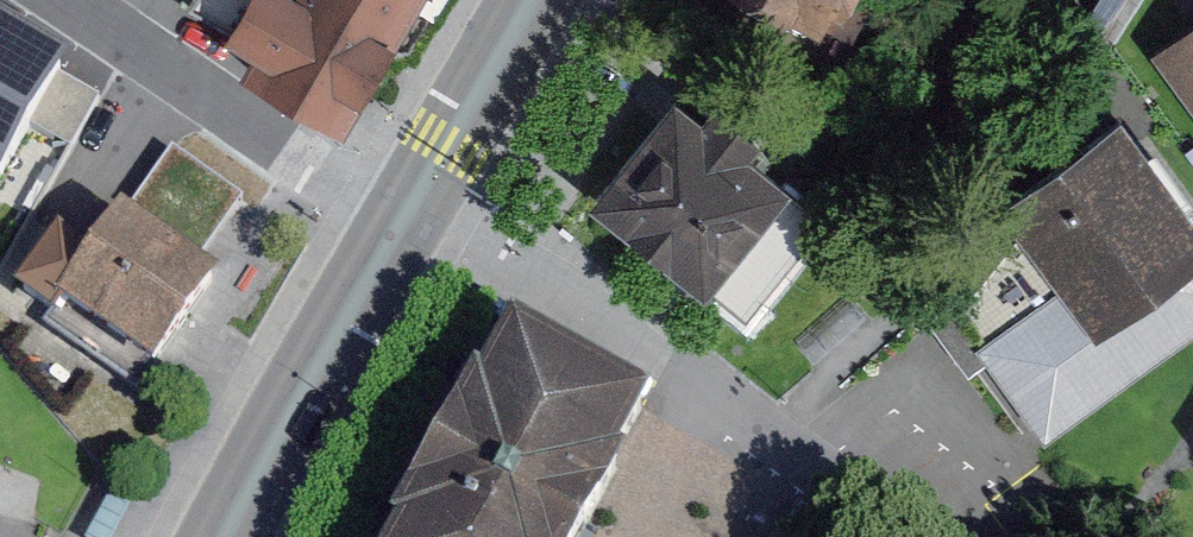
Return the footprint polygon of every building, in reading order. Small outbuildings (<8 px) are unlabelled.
[(364,89),(414,0),(207,0),(364,89)] [(833,9),(838,0),(815,0),(833,9)] [(1164,42),(1192,79),(1192,19),(1164,42)] [(0,20),(0,178),(68,58),(0,20)] [(667,82),(591,184),(745,298),(821,197),(667,82)] [(1192,316),(1192,195),(1130,110),(1020,189),(1055,237),(963,303),(1049,421),(1192,316)] [(169,148),(126,210),(200,259),(240,199),(169,148)] [(88,232),(55,211),(17,268),(37,280),(29,292),(155,374),(221,272),(200,259),(126,210),(110,200),(88,232)] [(511,320),(381,536),(573,536),(652,403),(511,320)]
